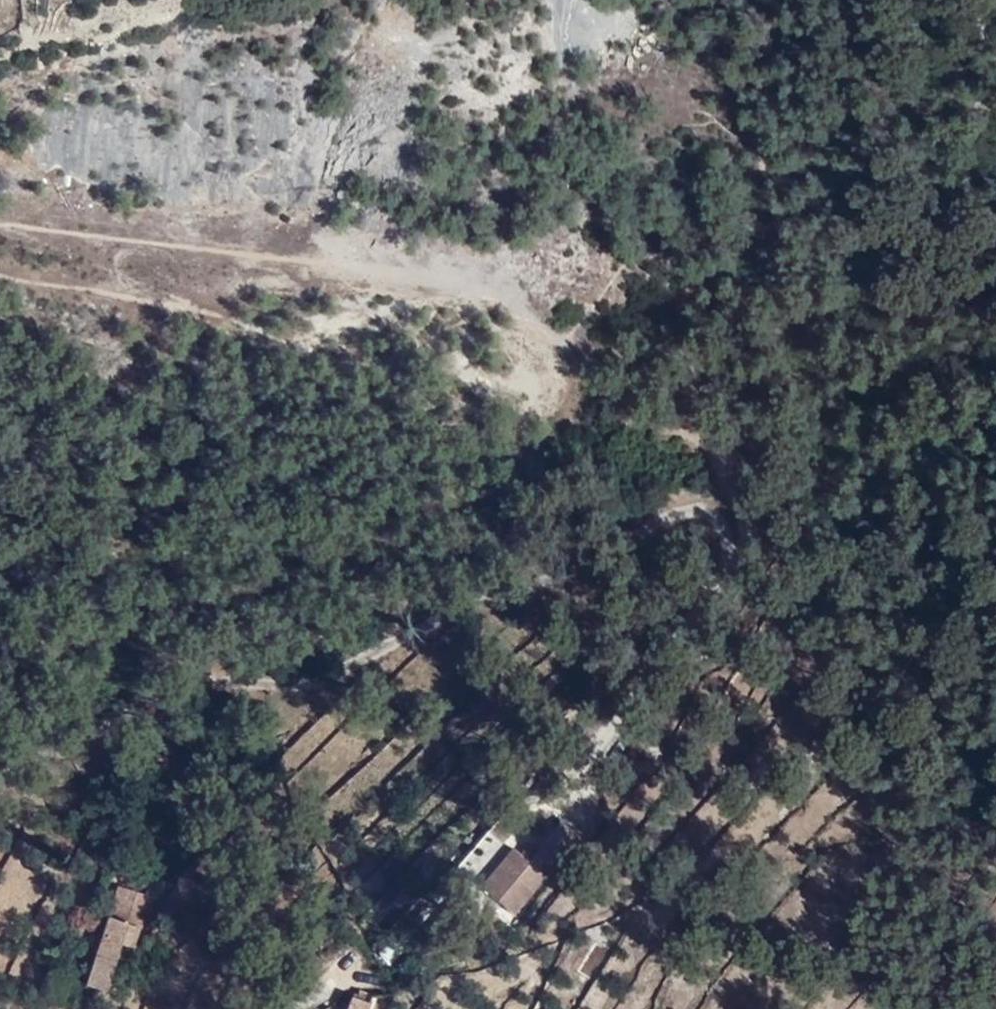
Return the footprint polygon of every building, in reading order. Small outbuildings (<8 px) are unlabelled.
[(494,826),(500,832),(517,812),(511,807),(494,826)] [(517,812),(500,832),(498,834),(508,842),(526,820),(517,812)] [(562,824),(539,851),(529,863),(521,857),(514,850),(481,888),(514,916),(579,839),(562,824)] [(485,863),(498,848),(487,839),(474,854),(485,863)] [(531,844),(521,857),(529,863),(539,851),(531,844)] [(139,919),(111,911),(86,985),(106,992),(121,945),(133,948),(139,928),(143,929),(148,912),(158,915),(170,877),(155,872),(147,896),(139,919)] [(118,888),(111,911),(139,919),(147,896),(118,888)] [(351,999),(348,1008),(370,1008),(371,1005),(351,999)]
